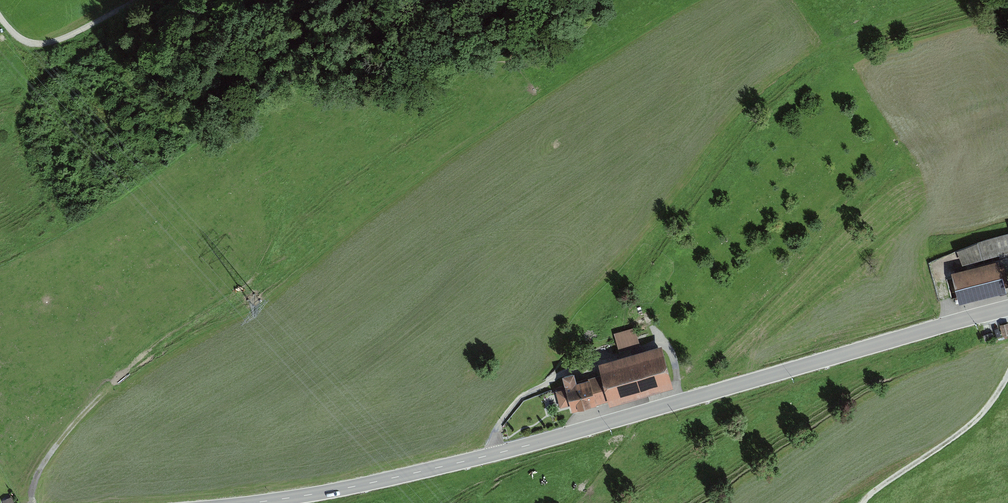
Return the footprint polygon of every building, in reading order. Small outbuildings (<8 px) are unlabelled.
[(963,263),(1007,252),(1007,232),(977,240),(978,241),(957,249),(963,263)] [(999,259),(951,270),(959,303),(1006,292),(1005,287),(1007,286),(1007,282),(1004,264),(1000,265),(999,259)] [(638,331),(616,336),(619,352),(642,347),(638,331)] [(661,346),(594,364),(598,378),(592,379),(599,404),(612,400),(614,408),(674,392),(661,346)] [(586,404),(592,403),(587,384),(573,387),(570,378),(562,381),(564,389),(553,392),(558,410),(568,407),(569,415),(588,410),(586,404)]
